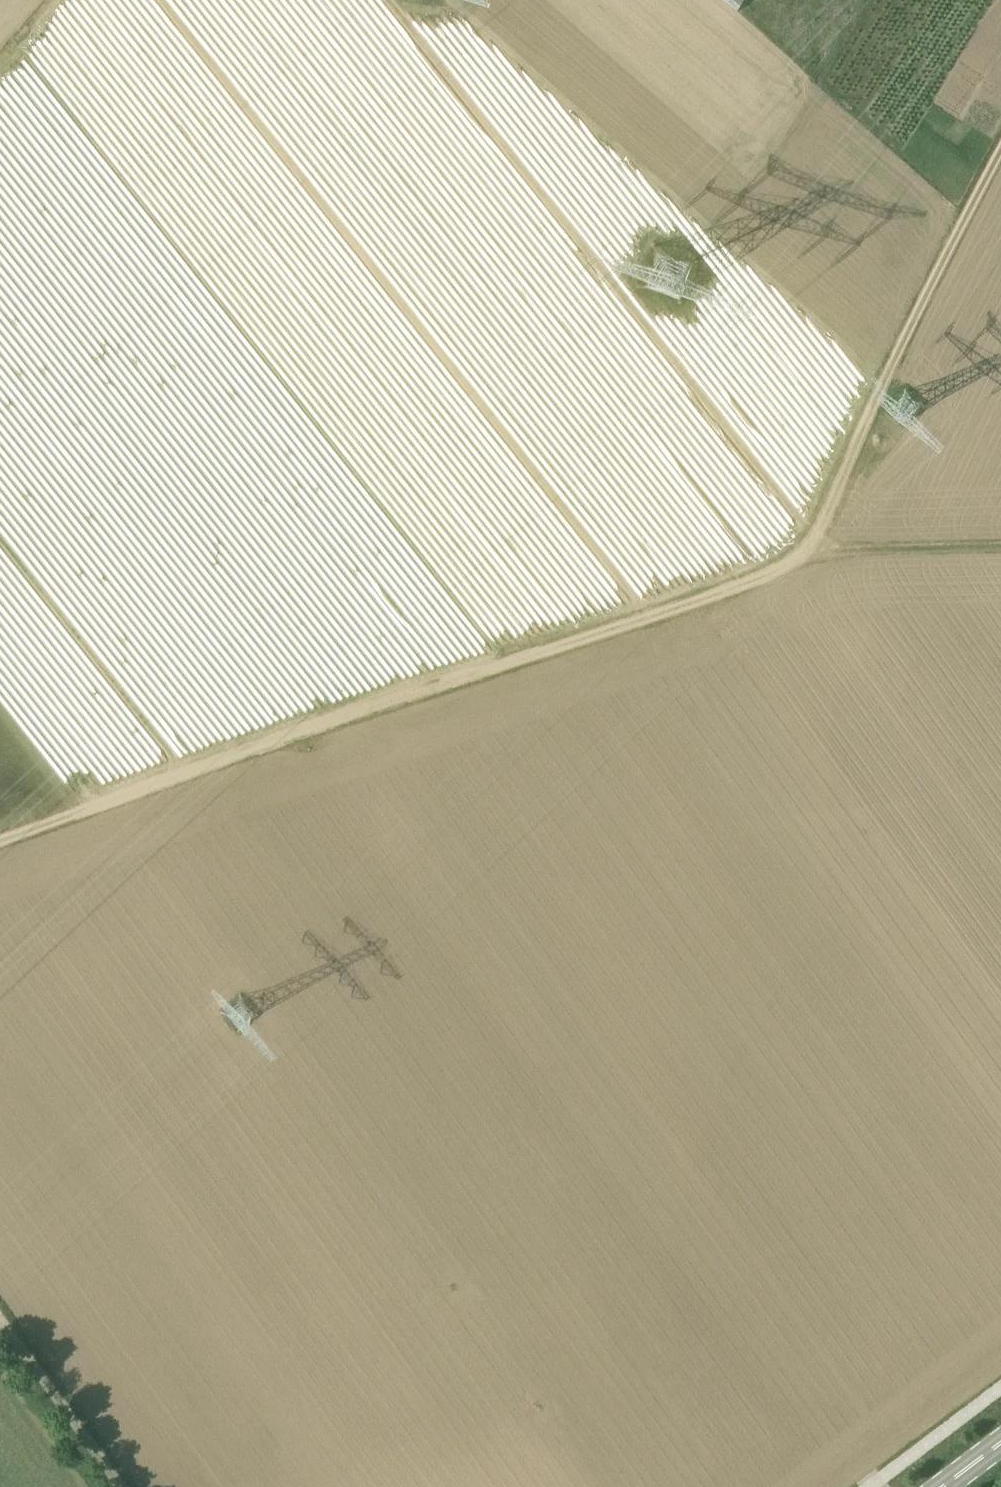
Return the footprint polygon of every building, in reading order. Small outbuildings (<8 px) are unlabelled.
[(739,10),(745,0),(727,0),(739,10)]
